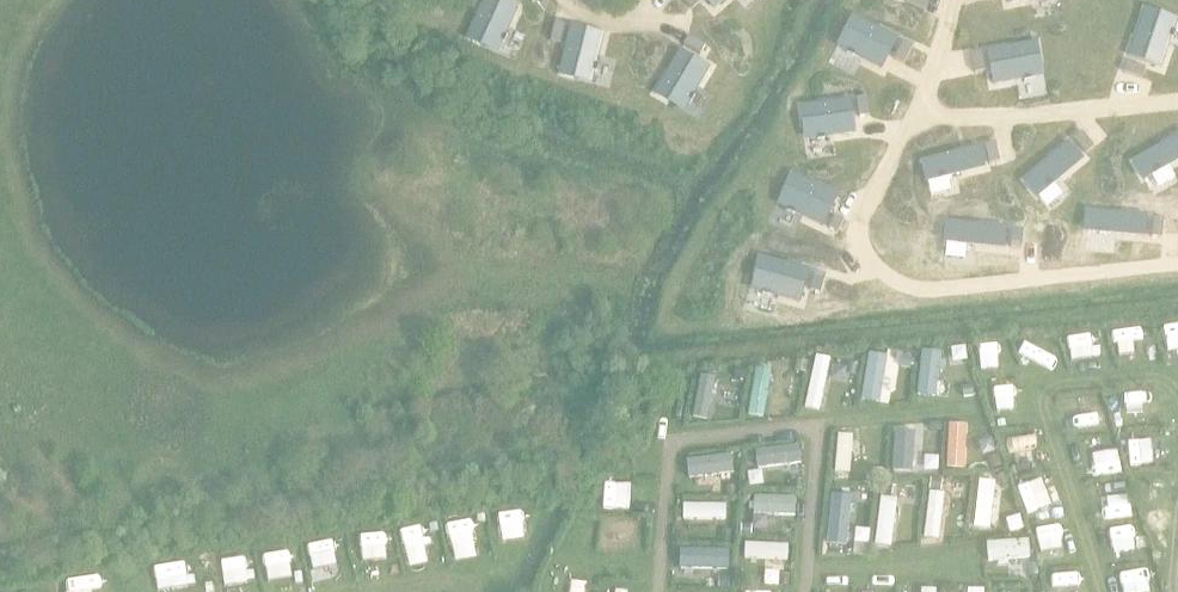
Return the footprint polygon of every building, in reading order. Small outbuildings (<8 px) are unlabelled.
[(463,4),(473,8),(477,0),(465,0),(463,4)] [(466,39),(481,45),(483,42),(498,48),(517,7),(501,0),(483,0),(466,39)] [(691,9),(699,2),(697,0),(682,0),(691,9)] [(713,8),(723,0),(706,0),(713,8)] [(923,10),(927,0),(906,0),(905,3),(923,10)] [(1144,9),(1128,56),(1160,67),(1174,24),(1159,18),(1160,14),(1144,9)] [(848,33),(840,48),(881,68),(896,38),(852,16),(844,31),(848,33)] [(554,22),(549,41),(560,43),(564,25),(554,22)] [(570,26),(558,74),(574,79),(575,75),(591,78),(602,34),(570,26)] [(688,36),(682,45),(699,55),(704,46),(688,36)] [(902,42),(893,59),(903,64),(911,47),(902,42)] [(1010,45),(965,68),(968,83),(972,81),(979,96),(1021,77),(1010,45)] [(679,51),(654,93),(668,102),(670,98),(685,107),(708,68),(679,51)] [(1145,69),(1126,63),(1123,73),(1141,79),(1145,69)] [(866,97),(855,99),(858,118),(869,116),(866,97)] [(849,99),(800,106),(802,123),(806,122),(809,139),(854,133),(849,99)] [(1082,132),(1074,139),(1085,153),(1094,146),(1082,132)] [(1131,161),(1144,182),(1177,162),(1177,134),(1131,161)] [(995,143),(985,145),(989,164),(999,161),(995,143)] [(1067,143),(1021,181),(1036,200),(1083,160),(1067,143)] [(984,167),(980,147),(921,159),(926,181),(984,167)] [(788,191),(781,206),(822,226),(836,196),(792,174),(784,189),(788,191)] [(1145,216),(1086,211),(1086,231),(1145,237),(1145,216)] [(842,220),(834,216),(831,222),(828,229),(836,233),(842,220)] [(1005,227),(945,221),(943,240),(1004,247),(1005,227)] [(1021,228),(1010,228),(1009,247),(1020,248),(1021,228)] [(808,269),(759,256),(750,289),(799,302),(808,269)] [(814,274),(809,293),(819,295),(824,277),(820,276),(814,274)] [(814,355),(804,411),(818,413),(823,384),(829,385),(830,379),(825,378),(828,358),(814,355)] [(923,357),(918,395),(931,397),(932,388),(937,388),(938,380),(934,379),(937,359),(923,357)] [(869,358),(862,400),(876,402),(883,361),(869,358)] [(762,415),(770,371),(756,368),(748,413),(762,415)] [(705,422),(714,377),(700,375),(691,419),(705,422)] [(948,424),(946,468),(964,469),(966,425),(948,424)] [(895,429),(892,471),(906,472),(908,430),(895,429)] [(852,435),(837,434),(834,471),(848,473),(850,451),(856,451),(857,443),(851,443),(852,435)] [(799,460),(798,446),(755,451),(757,466),(799,460)] [(730,470),(728,455),(686,461),(688,475),(730,470)] [(989,527),(994,482),(979,480),(973,526),(989,527)] [(938,538),(943,493),(929,492),(923,536),(938,538)] [(840,547),(847,497),(833,495),(826,545),(840,547)] [(889,545),(895,499),(881,497),(875,543),(889,545)] [(724,519),(724,505),(683,504),(682,518),(724,519)] [(992,558),(1026,556),(1025,541),(991,544),(992,558)] [(744,558),(786,559),(787,545),(744,544),(744,558)] [(727,566),(728,552),(682,550),(681,564),(727,566)]
